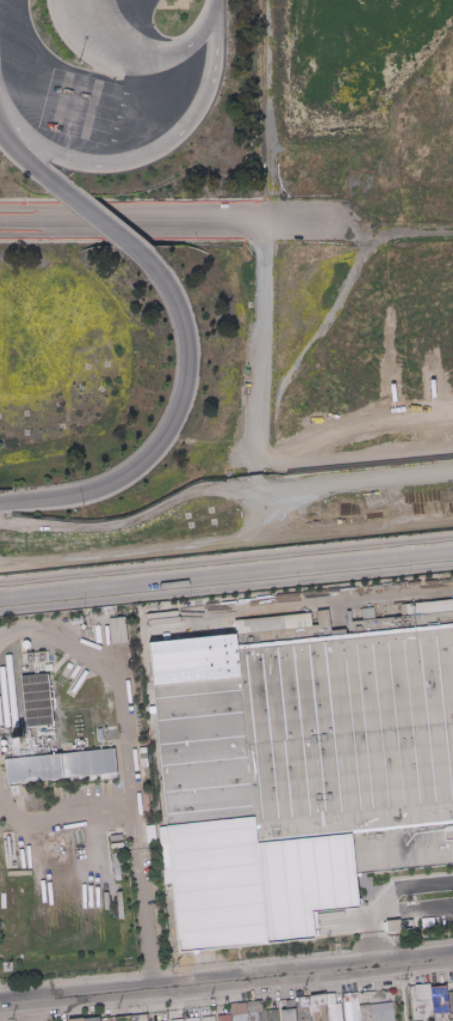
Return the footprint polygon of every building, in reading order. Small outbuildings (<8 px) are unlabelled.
[(412,603),(452,598),(452,862),(345,873),(347,887),(296,892),(295,877),(275,879),(273,862),(258,862),(255,815),(166,823),(152,679),(239,672),(236,633),(316,624),(315,610),(327,609),(328,629),(346,627),(344,608),(348,608),(350,621),(360,619),(360,609),(372,608),(373,619),(413,614),(412,603)] [(110,643),(108,618),(124,617),(127,642),(110,643)] [(25,727),(20,676),(47,674),(52,725),(25,727)] [(60,754),(113,748),(116,773),(62,778),(62,777),(60,754)] [(60,754),(62,777),(62,778),(61,778),(6,783),(3,759),(60,754)] [(19,785),(20,794),(11,795),(10,786),(19,785)] [(160,844),(170,843),(173,868),(163,870),(160,844)] [(121,880),(114,880),(112,856),(118,856),(121,880)] [(258,864),(272,863),(274,881),(259,883),(258,864)] [(400,926),(400,930),(400,931),(377,934),(375,922),(399,919),(399,920),(400,925),(400,926)] [(429,984),(430,998),(422,999),(422,997),(421,985),(429,984)] [(421,985),(422,997),(419,997),(420,998),(415,999),(414,986),(421,985)] [(342,993),(357,992),(358,1002),(356,1002),(352,1003),(351,1002),(346,1002),(346,1003),(343,1004),(342,993)] [(433,1013),(431,994),(445,992),(447,1011),(433,1013)] [(309,997),(324,995),(325,995),(326,1004),(325,1004),(323,1004),(324,1005),(320,1006),(320,1004),(318,1005),(319,1007),(320,1007),(320,1011),(311,1012),(310,1012),(310,1006),(309,997)] [(295,998),(309,997),(310,1006),(296,1008),(295,998)] [(422,997),(422,999),(430,998),(431,1007),(424,1007),(424,1003),(420,1003),(420,1005),(416,1006),(415,999),(420,998),(419,997),(422,997)] [(293,999),(294,1008),(284,1009),(285,1007),(285,1002),(287,1000),(293,999)] [(246,1003),(259,1002),(261,1002),(262,1011),(249,1013),(247,1013),(246,1003)] [(356,1002),(358,1020),(345,1020),(343,1004),(346,1003),(346,1002),(351,1002),(352,1003),(356,1002)] [(392,1002),(394,1020),(369,1020),(368,1005),(392,1002)] [(237,1004),(246,1003),(247,1013),(238,1014),(237,1004)] [(340,1003),(342,1020),(329,1020),(329,1018),(328,1009),(327,1004),(340,1003)] [(230,1005),(237,1004),(238,1014),(233,1015),(231,1015),(230,1005)] [(326,1019),(326,1020),(312,1020),(311,1012),(320,1011),(320,1007),(319,1007),(318,1005),(320,1004),(320,1006),(324,1005),(323,1004),(325,1004),(325,1009),(326,1019)] [(368,1005),(369,1020),(359,1020),(358,1005),(368,1004),(368,1005)] [(420,1005),(420,1009),(424,1009),(424,1007),(431,1007),(432,1013),(432,1014),(428,1015),(427,1018),(425,1019),(423,1019),(423,1015),(419,1014),(417,1012),(416,1006),(420,1005)] [(311,1018),(311,1020),(297,1020),(296,1008),(310,1006),(310,1012),(311,1018)] [(294,1008),(295,1020),(281,1020),(280,1010),(284,1009),(294,1008)] [(277,1009),(278,1020),(265,1020),(264,1010),(277,1009)] [(262,1012),(262,1020),(250,1020),(249,1013),(262,1011),(262,1012)] [(147,1013),(148,1020),(140,1020),(139,1014),(147,1013)] [(246,1017),(247,1020),(234,1020),(233,1015),(238,1014),(247,1013),(247,1017),(246,1017)] [(441,1013),(442,1020),(433,1020),(432,1014),(432,1013),(433,1013),(434,1014),(441,1013)]
